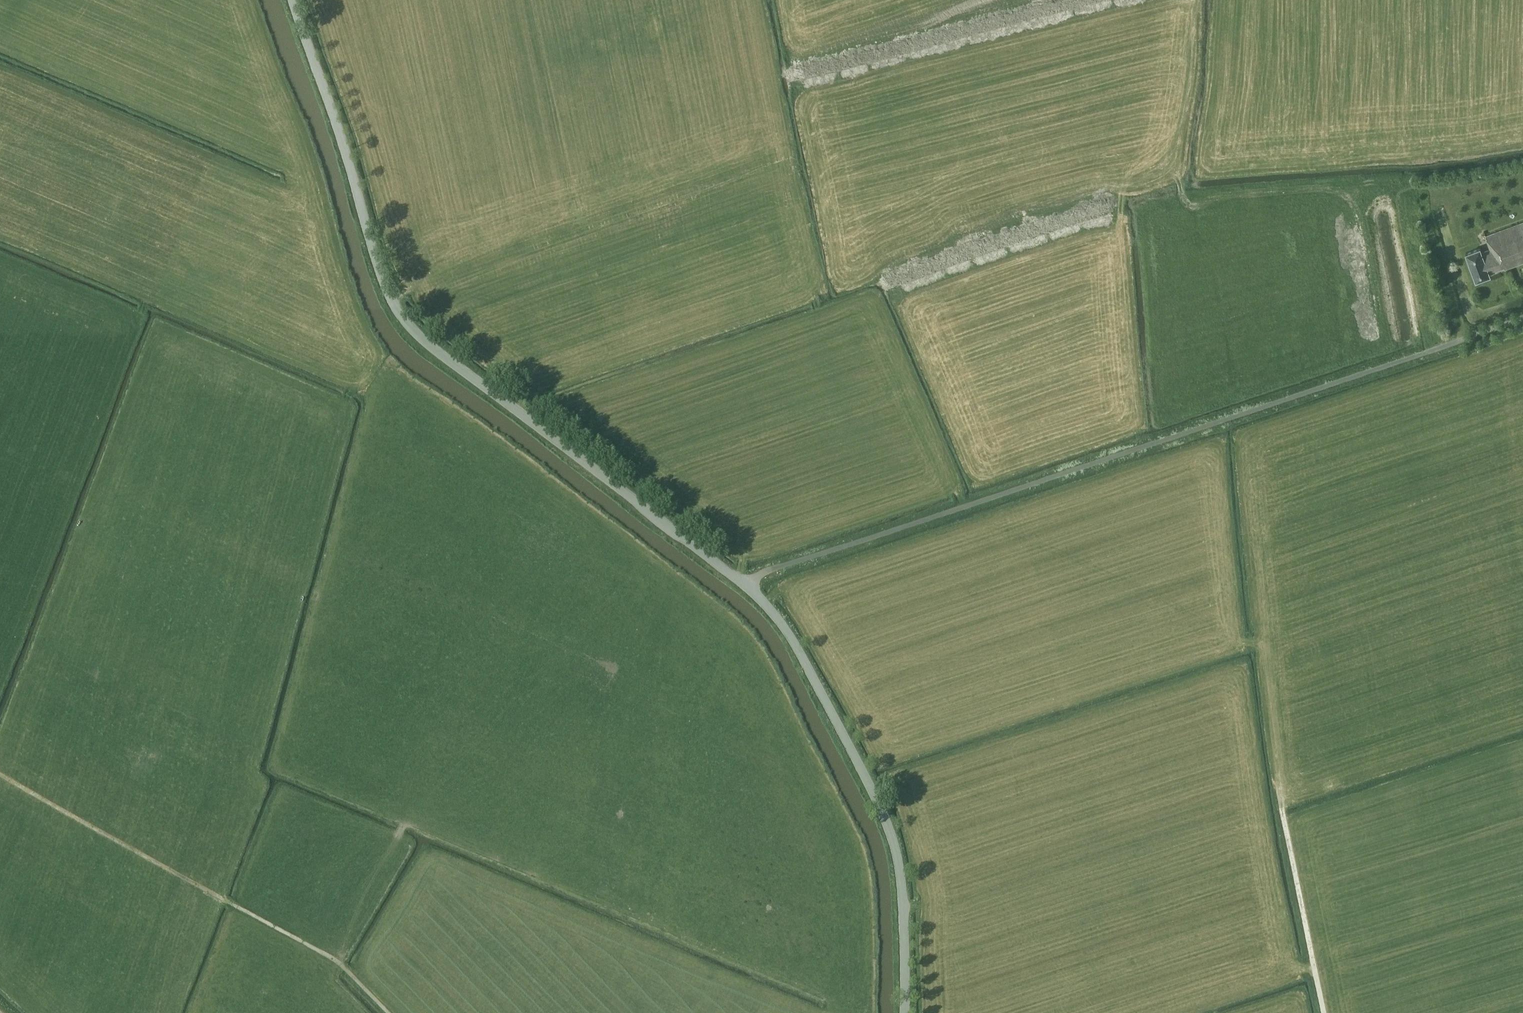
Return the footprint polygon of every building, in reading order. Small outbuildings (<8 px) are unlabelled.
[(1484,236),(1489,249),(1480,252),(1478,247),(1464,252),(1475,280),(1490,274),(1488,271),(1501,266),(1505,268),(1522,262),(1522,221),(1484,236)]
